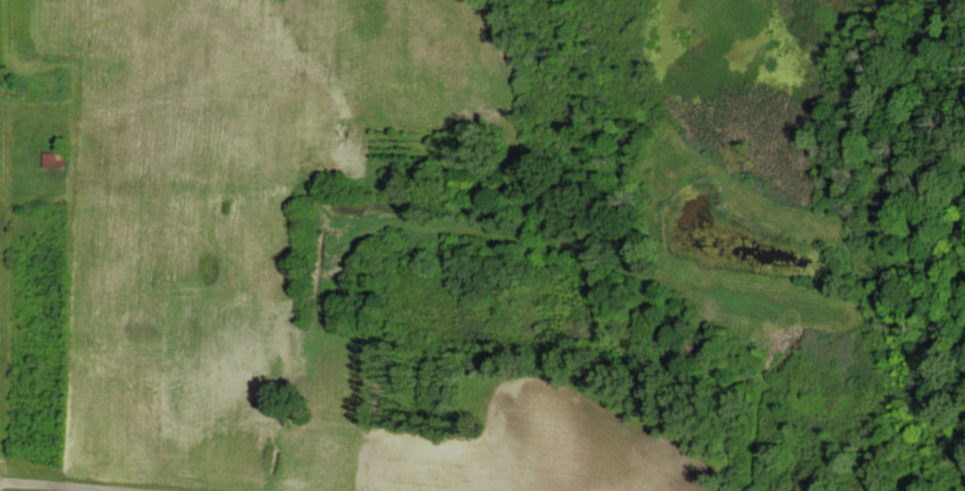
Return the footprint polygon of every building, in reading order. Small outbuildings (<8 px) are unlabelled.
[(65,152),(44,152),(44,166),(65,167),(65,152)]
